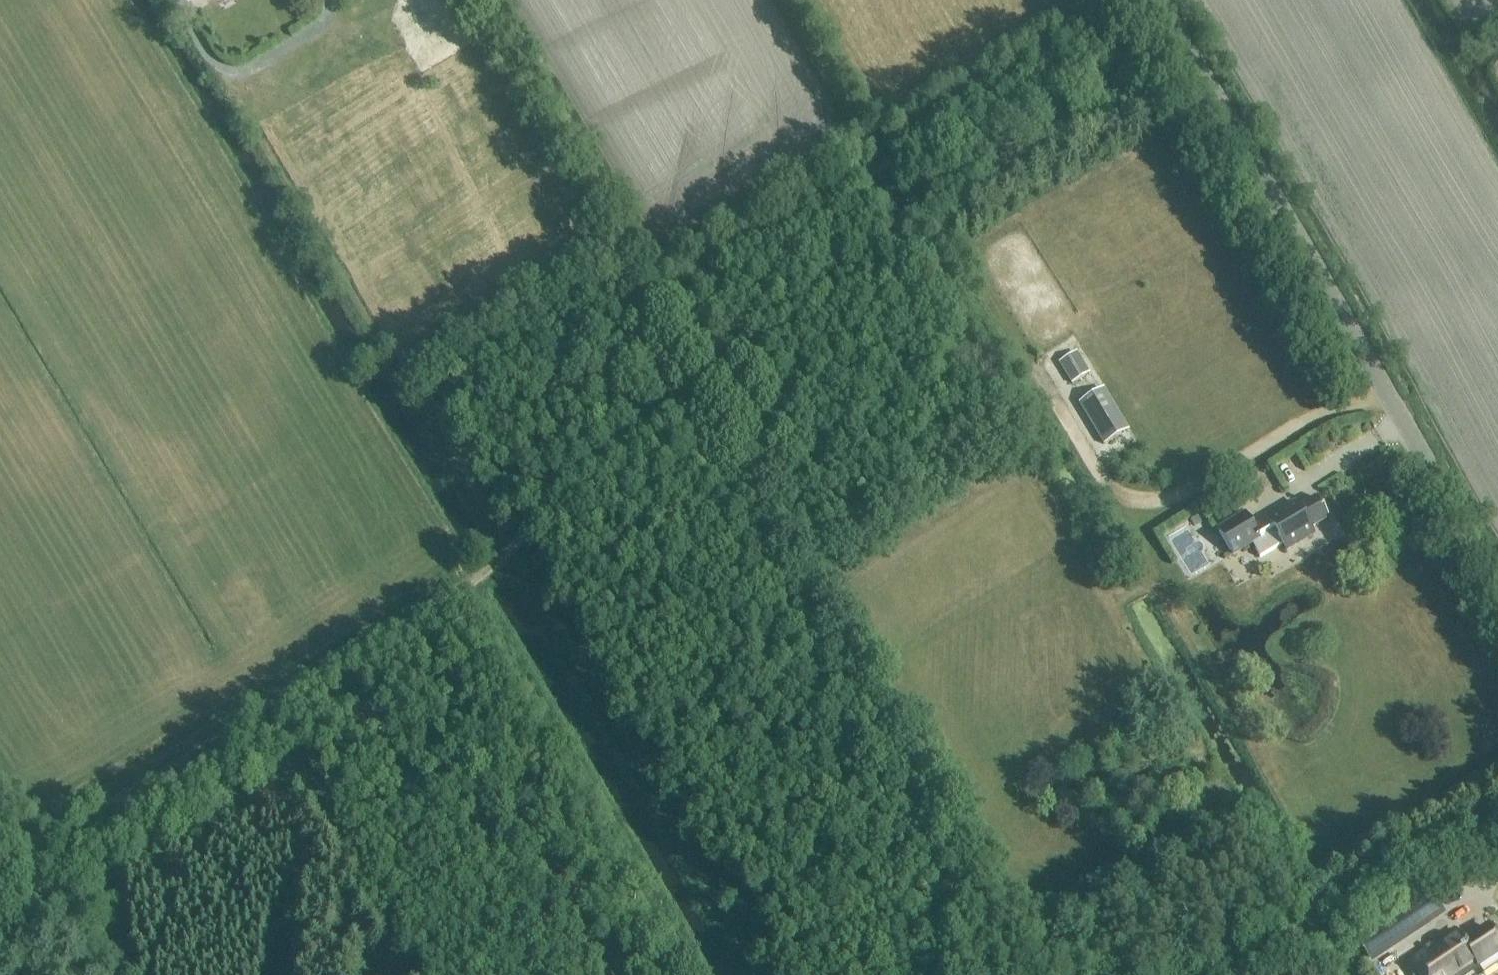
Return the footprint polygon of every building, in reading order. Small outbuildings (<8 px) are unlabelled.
[(1086,374),(1074,354),(1059,363),(1071,383),(1086,374)] [(1103,445),(1123,433),(1099,391),(1079,403),(1103,445)] [(1311,528),(1328,518),(1316,498),(1299,508),(1296,502),(1253,527),(1246,514),(1217,530),(1231,555),(1252,543),(1259,556),(1281,543),(1286,551),(1314,534),(1311,528)] [(1370,964),(1444,913),(1427,889),(1353,940),(1370,964)] [(1497,949),(1497,942),(1489,928),(1464,944),(1455,931),(1406,964),(1414,974),(1462,974),(1478,965),(1477,963),(1497,949)]
